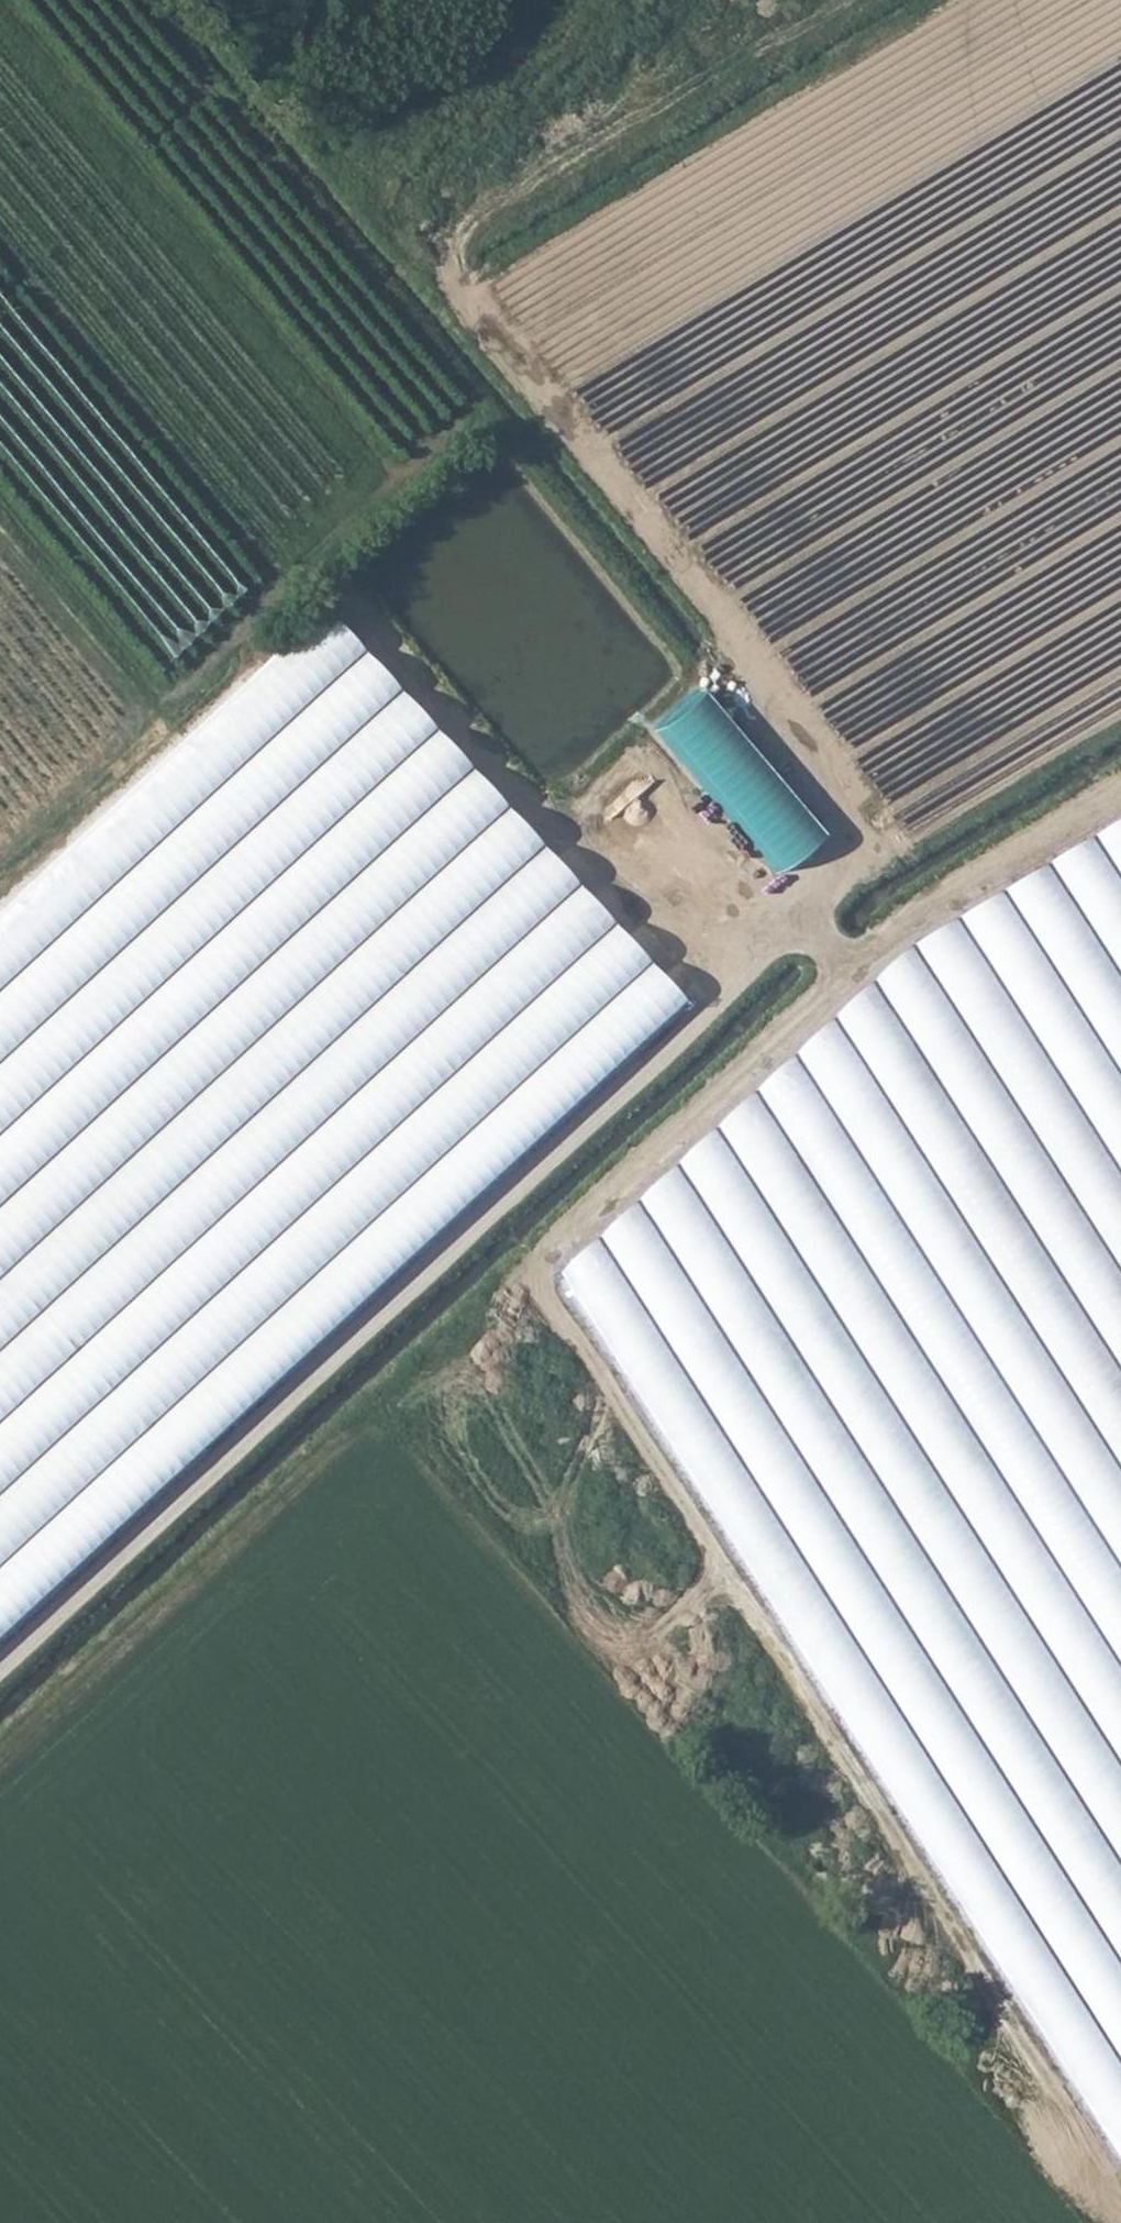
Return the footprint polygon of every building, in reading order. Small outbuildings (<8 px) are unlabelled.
[(687,1002),(324,611),(0,910),(0,1636),(687,1002)] [(787,868),(828,833),(705,690),(664,724),(787,868)] [(563,1273),(1120,2150),(1120,819),(918,942),(563,1273)]
